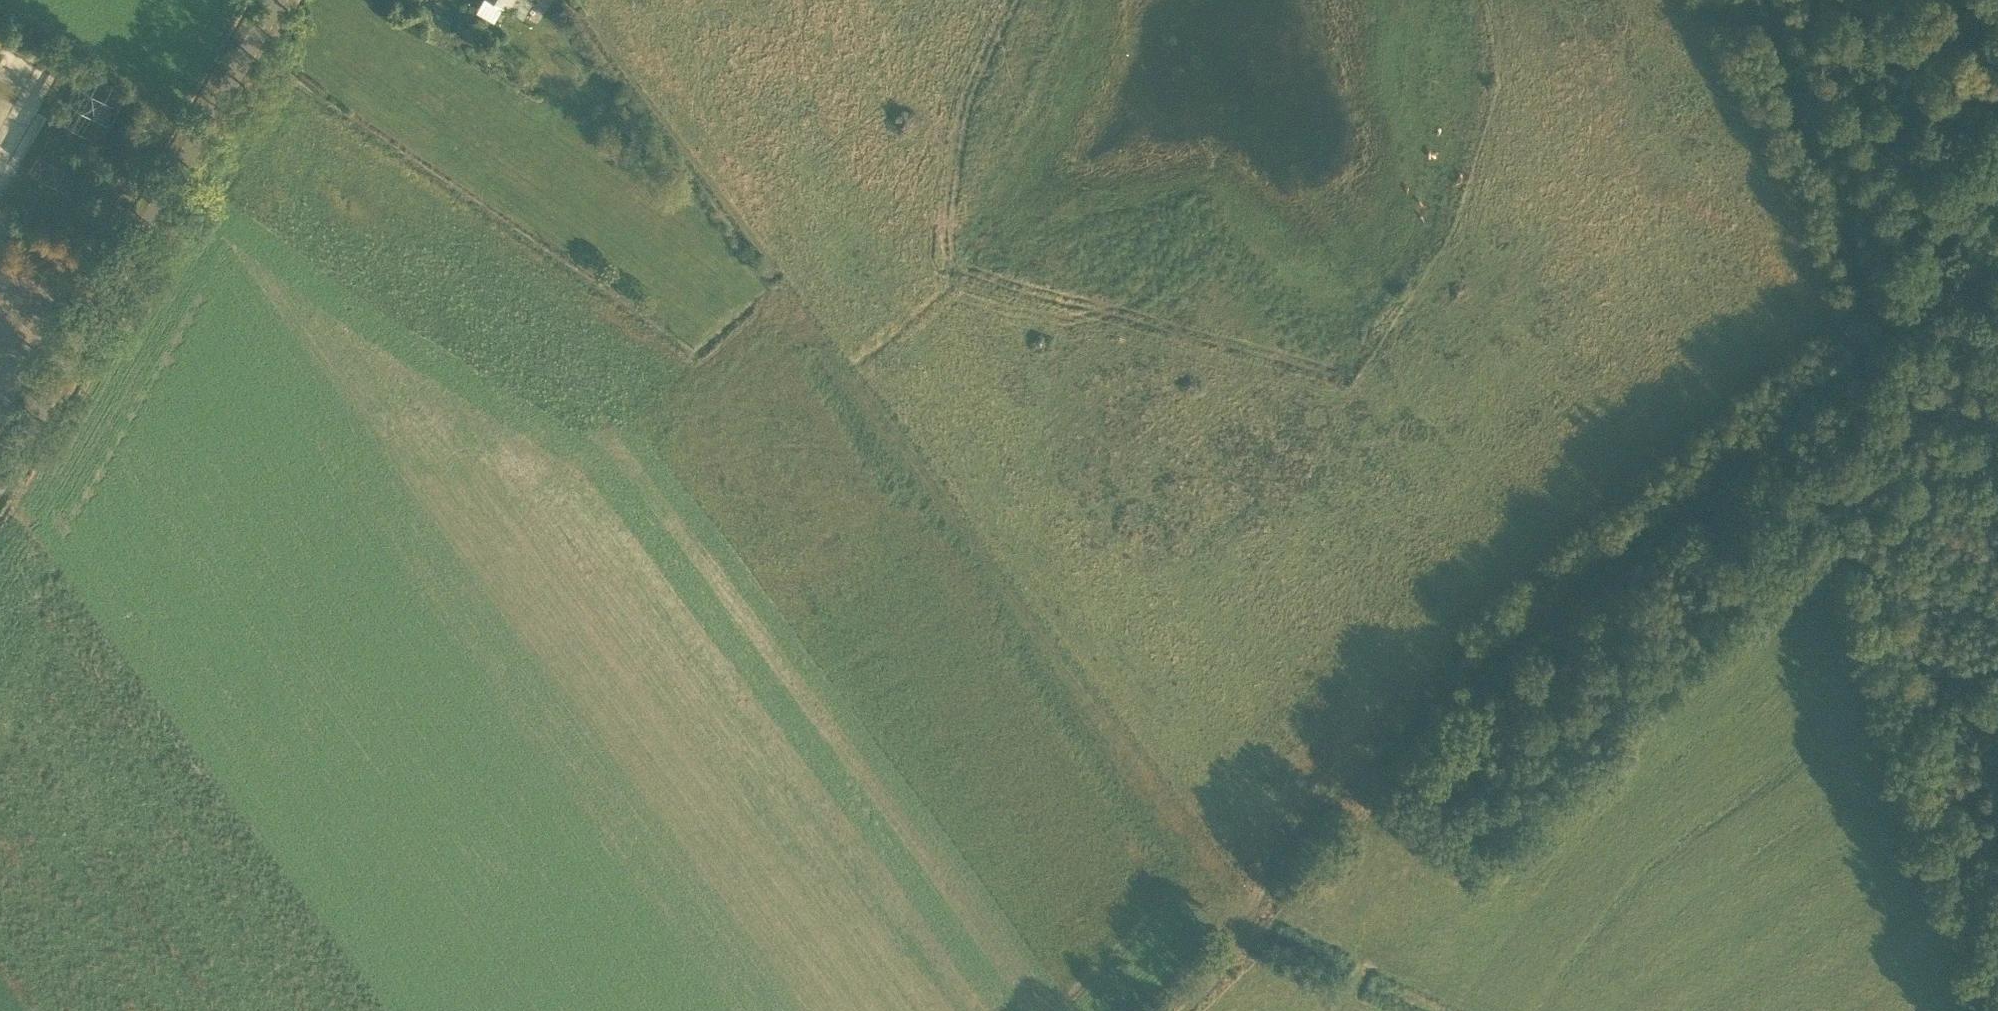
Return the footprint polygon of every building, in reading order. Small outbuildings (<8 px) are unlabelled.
[(524,18),(532,4),(526,0),(492,0),(524,18)]
